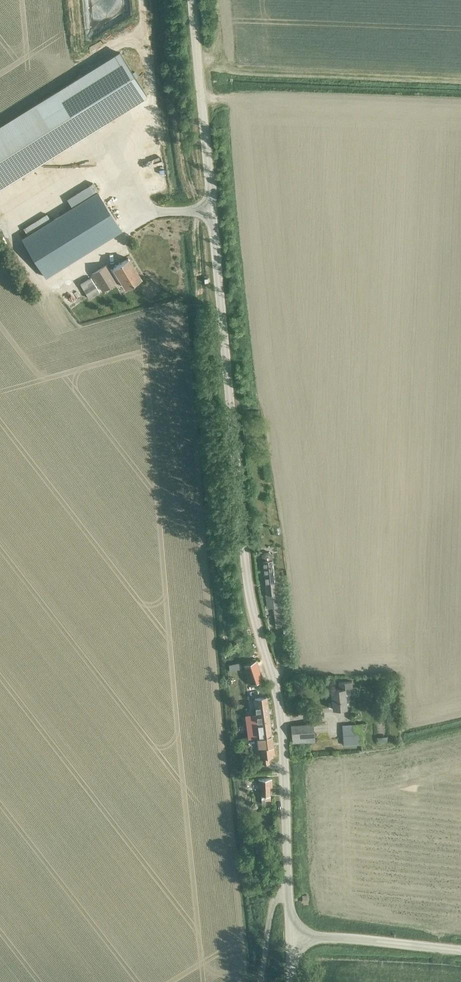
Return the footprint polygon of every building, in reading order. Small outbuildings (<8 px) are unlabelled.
[(120,52),(0,127),(0,187),(147,95),(120,52)] [(69,201),(118,174),(106,154),(78,170),(83,179),(79,181),(82,186),(66,196),(69,201)] [(50,196),(58,192),(56,187),(48,190),(50,196)] [(22,239),(46,277),(122,230),(99,192),(22,239)] [(126,289),(142,279),(128,258),(113,267),(113,268),(110,270),(106,265),(90,274),(101,292),(120,280),(126,289)] [(100,292),(91,278),(81,284),(89,298),(100,292)] [(268,607),(280,606),(278,593),(276,593),(273,560),(263,561),(268,607)] [(263,680),(256,661),(256,660),(244,664),(251,684),(263,680)] [(346,690),(349,690),(353,689),(353,683),(340,684),(340,690),(332,690),(333,710),(347,710),(346,690)] [(252,738),(257,738),(257,737),(271,735),(267,698),(256,699),(258,719),(250,720),(252,738)] [(313,723),(291,725),(293,744),(315,741),(313,723)] [(342,726),(343,746),(362,745),(362,725),(342,726)] [(257,737),(257,738),(258,748),(261,748),(264,764),(269,764),(269,757),(273,757),(272,746),(273,746),(272,735),(271,735),(257,737)] [(265,800),(270,800),(270,788),(272,788),(272,779),(259,780),(259,788),(261,788),(262,803),(265,803),(265,800)]
